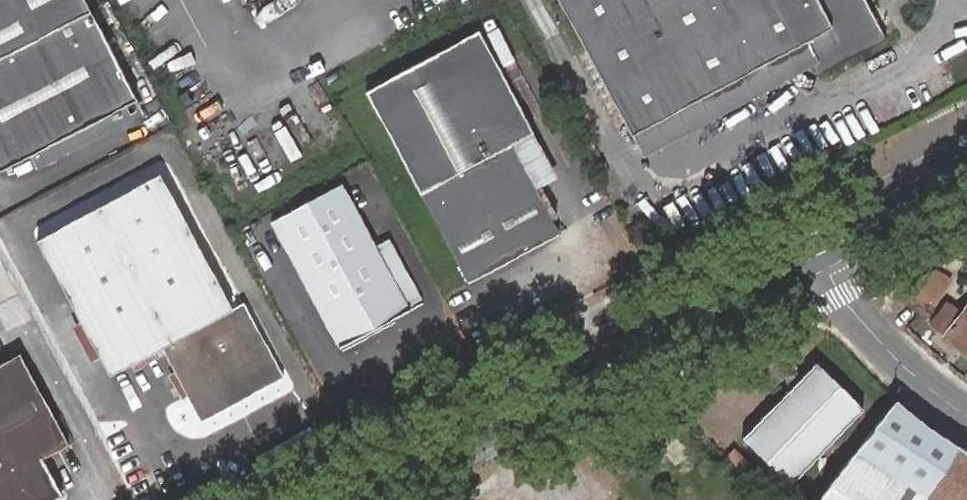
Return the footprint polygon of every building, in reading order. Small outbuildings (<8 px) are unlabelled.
[(137,100),(85,0),(0,0),(0,170),(137,100)] [(631,135),(668,115),(799,43),(806,56),(812,67),(816,75),(886,38),(871,11),(865,0),(558,0),(631,135)] [(358,93),(413,195),(503,147),(525,135),(470,33),(358,93)] [(668,115),(631,135),(644,157),(812,67),(806,56),(799,43),(668,115)] [(525,135),(503,147),(527,192),(549,180),(525,135)] [(493,180),(529,195),(527,192),(503,147),(458,171),(460,171),(463,171),(466,172),(469,172),(472,174),(475,174),(478,175),(481,176),(485,176),(487,178),(490,178),(493,180)] [(420,191),(469,280),(551,237),(529,195),(493,180),(490,178),(487,178),(485,176),(481,176),(478,175),(475,174),(472,174),(469,172),(466,172),(463,171),(460,171),(458,171),(420,191)] [(180,383),(193,407),(201,422),(283,376),(243,302),(232,308),(159,173),(37,240),(109,375),(161,347),(180,383)] [(401,311),(367,248),(335,187),(265,224),(332,348),(401,311)] [(461,285),(469,280),(420,191),(413,195),(461,285)] [(382,241),(367,248),(401,311),(416,303),(382,241)] [(935,268),(924,274),(943,286),(949,277),(935,268)] [(916,278),(905,298),(926,318),(934,305),(927,301),(936,287),(940,290),(943,286),(924,274),(916,278)] [(927,301),(934,305),(945,287),(943,286),(940,290),(936,287),(927,301)] [(943,335),(966,355),(966,305),(943,335)] [(62,495),(41,457),(67,443),(19,353),(0,363),(0,499),(52,499),(62,495)] [(810,374),(745,439),(796,488),(870,414),(820,365),(810,374)] [(185,410),(193,407),(180,383),(173,386),(179,399),(185,410)] [(956,444),(931,428),(909,411),(896,399),(855,449),(815,499),(966,499),(966,451),(956,444)]
